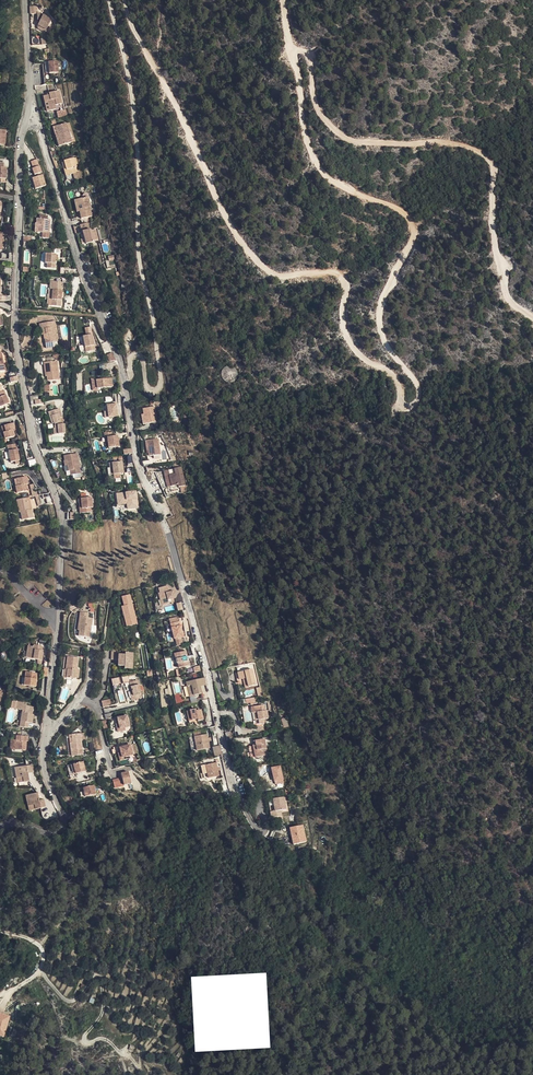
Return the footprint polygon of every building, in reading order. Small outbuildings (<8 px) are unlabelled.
[(42,34),(50,37),(54,31),(52,25),(41,21),(41,22),(41,30),(42,31),(42,34)] [(47,40),(50,37),(42,34),(42,31),(41,30),(41,37),(47,40)] [(61,71),(51,71),(52,82),(61,81),(61,71)] [(62,99),(52,101),(52,103),(46,104),(47,110),(50,110),(53,119),(60,118),(59,113),(65,111),(62,99)] [(69,131),(58,134),(65,153),(74,150),(69,131)] [(65,153),(58,134),(56,135),(62,154),(65,153)] [(0,135),(0,151),(9,152),(10,136),(0,135)] [(38,158),(30,161),(34,174),(42,172),(38,158)] [(76,166),(65,168),(66,172),(68,179),(70,179),(71,184),(75,183),(78,182),(77,178),(79,177),(76,166)] [(5,190),(9,190),(9,174),(6,174),(7,170),(3,170),(3,168),(0,168),(0,185),(3,185),(3,188),(5,190)] [(75,183),(76,190),(83,188),(81,181),(78,182),(75,183)] [(48,183),(36,186),(38,197),(51,195),(48,183)] [(89,206),(78,208),(80,220),(82,227),(93,225),(89,206)] [(39,230),(39,240),(44,240),(44,246),(50,247),(52,227),(49,227),(41,226),(38,226),(38,229),(39,230)] [(91,242),(88,231),(80,233),(81,239),(84,238),(85,241),(83,241),(87,256),(100,251),(97,241),(91,242)] [(56,264),(45,263),(44,268),(42,268),(42,277),(55,277),(55,273),(56,264)] [(53,300),(51,315),(61,316),(63,292),(51,291),(50,300),(53,300)] [(57,329),(40,331),(41,342),(45,342),(45,346),(43,347),(44,356),(52,355),(52,351),(57,350),(56,338),(58,338),(57,329)] [(90,356),(91,361),(99,359),(98,354),(96,354),(92,337),(87,337),(89,346),(85,347),(87,356),(90,356)] [(109,371),(115,370),(112,362),(107,364),(109,371)] [(222,379),(235,377),(234,367),(221,369),(222,379)] [(47,380),(48,384),(48,389),(60,387),(58,369),(44,370),(45,379),(47,380)] [(113,387),(112,377),(91,378),(92,388),(113,387)] [(113,388),(96,389),(97,398),(114,396),(113,388)] [(0,400),(0,415),(10,412),(6,398),(0,400)] [(108,420),(109,427),(117,426),(115,412),(113,412),(113,415),(108,415),(108,420)] [(59,415),(51,416),(52,421),(51,421),(52,429),(53,434),(51,435),(51,441),(63,441),(62,432),(60,431),(59,425),(61,424),(59,415)] [(144,423),(145,433),(158,430),(156,415),(143,417),(144,423)] [(14,430),(5,432),(6,439),(3,440),(4,446),(14,444),(13,437),(15,436),(14,430)] [(106,446),(107,456),(114,456),(117,455),(118,455),(117,445),(111,445),(110,440),(103,441),(103,446),(106,446)] [(158,449),(145,453),(145,454),(148,454),(147,459),(148,466),(160,465),(158,449)] [(16,450),(6,452),(10,469),(14,468),(18,467),(20,467),(16,450)] [(63,467),(67,478),(68,478),(69,482),(78,480),(74,460),(62,462),(63,467)] [(111,477),(112,484),(119,483),(122,483),(121,471),(107,473),(108,477),(111,477)] [(180,497),(185,497),(181,477),(180,478),(173,479),(167,481),(168,486),(169,486),(171,490),(169,492),(171,497),(178,495),(179,498),(180,497)] [(25,483),(16,484),(17,492),(13,492),(15,500),(26,498),(24,491),(27,490),(25,483)] [(124,509),(125,513),(126,519),(137,517),(135,500),(115,503),(116,511),(124,509)] [(24,508),(23,505),(14,506),(16,520),(19,520),(20,527),(31,525),(29,516),(27,516),(26,508),(24,508)] [(89,505),(77,506),(78,519),(88,519),(89,514),(90,514),(89,505)] [(131,593),(121,596),(123,605),(121,606),(126,626),(137,624),(131,593)] [(168,609),(172,609),(170,601),(166,602),(164,595),(155,597),(156,602),(159,613),(164,612),(168,611),(168,609)] [(159,613),(156,602),(154,603),(157,616),(165,615),(164,612),(159,613)] [(79,624),(77,638),(77,642),(86,643),(89,624),(86,624),(86,620),(78,618),(77,624),(79,624)] [(171,647),(177,645),(179,645),(175,630),(172,630),(166,632),(169,647),(171,647)] [(120,651),(115,652),(115,656),(114,661),(121,662),(121,668),(127,668),(127,666),(135,666),(136,655),(128,654),(127,656),(122,656),(120,651)] [(40,654),(31,652),(30,654),(24,653),(22,665),(38,668),(40,661),(38,660),(40,654)] [(180,671),(184,670),(181,659),(170,661),(171,667),(173,667),(175,675),(181,674),(180,671)] [(66,676),(64,685),(72,686),(73,685),(76,686),(77,677),(76,677),(77,665),(66,663),(63,677),(66,676)] [(111,678),(112,685),(129,683),(128,676),(111,678)] [(22,679),(21,684),(20,692),(20,693),(31,694),(33,681),(22,679)] [(242,688),(244,697),(251,696),(247,679),(234,682),(235,689),(238,688),(242,688)] [(137,697),(138,701),(144,700),(140,682),(132,684),(134,694),(135,698),(137,697)] [(195,696),(201,695),(199,688),(182,692),(184,701),(188,701),(189,705),(196,703),(195,696)] [(112,700),(104,702),(105,708),(113,706),(112,700)] [(13,732),(23,734),(24,729),(27,729),(29,720),(27,720),(28,711),(23,710),(23,708),(10,706),(9,713),(17,715),(15,726),(13,732)] [(259,712),(250,714),(251,721),(253,720),(255,728),(252,728),(253,732),(260,730),(259,726),(264,725),(262,717),(260,718),(259,712)] [(122,730),(126,729),(129,728),(126,718),(118,720),(119,725),(121,724),(122,730)] [(191,721),(191,718),(184,720),(187,730),(192,729),(192,731),(198,730),(196,720),(193,720),(191,721)] [(127,732),(126,729),(122,730),(121,724),(119,725),(117,725),(120,734),(127,732)] [(77,751),(78,757),(84,755),(82,742),(81,734),(70,735),(73,752),(77,751)] [(9,745),(9,755),(20,755),(21,747),(22,747),(24,738),(18,737),(17,742),(11,741),(11,745),(9,745)] [(202,743),(189,745),(191,760),(204,757),(202,743)] [(213,746),(214,756),(221,755),(220,745),(213,746)] [(123,759),(129,758),(134,756),(132,746),(121,749),(121,746),(115,748),(115,751),(113,751),(114,757),(120,755),(122,755),(123,759)] [(259,748),(248,750),(249,755),(250,755),(251,759),(248,760),(250,767),(262,764),(259,748)] [(130,761),(129,758),(123,759),(122,755),(120,755),(121,763),(130,761)] [(77,769),(78,774),(87,772),(84,762),(72,764),(73,770),(77,769)] [(270,767),(275,785),(284,782),(280,765),(270,767)] [(18,783),(18,787),(24,786),(24,780),(28,779),(27,771),(10,773),(11,783),(18,783)] [(209,771),(199,773),(202,787),(212,785),(209,771)] [(130,774),(122,775),(123,780),(114,782),(116,791),(125,789),(125,786),(132,785),(130,774)] [(93,788),(82,791),(84,800),(96,797),(93,788)] [(28,811),(29,815),(39,813),(38,806),(34,806),(32,798),(20,801),(22,812),(28,811)] [(277,808),(266,810),(267,822),(260,823),(262,829),(273,827),(273,822),(279,821),(277,808)] [(307,842),(304,824),(290,826),(292,844),(307,842)] [(4,1037),(11,1015),(0,1012),(0,1036),(4,1037)]
